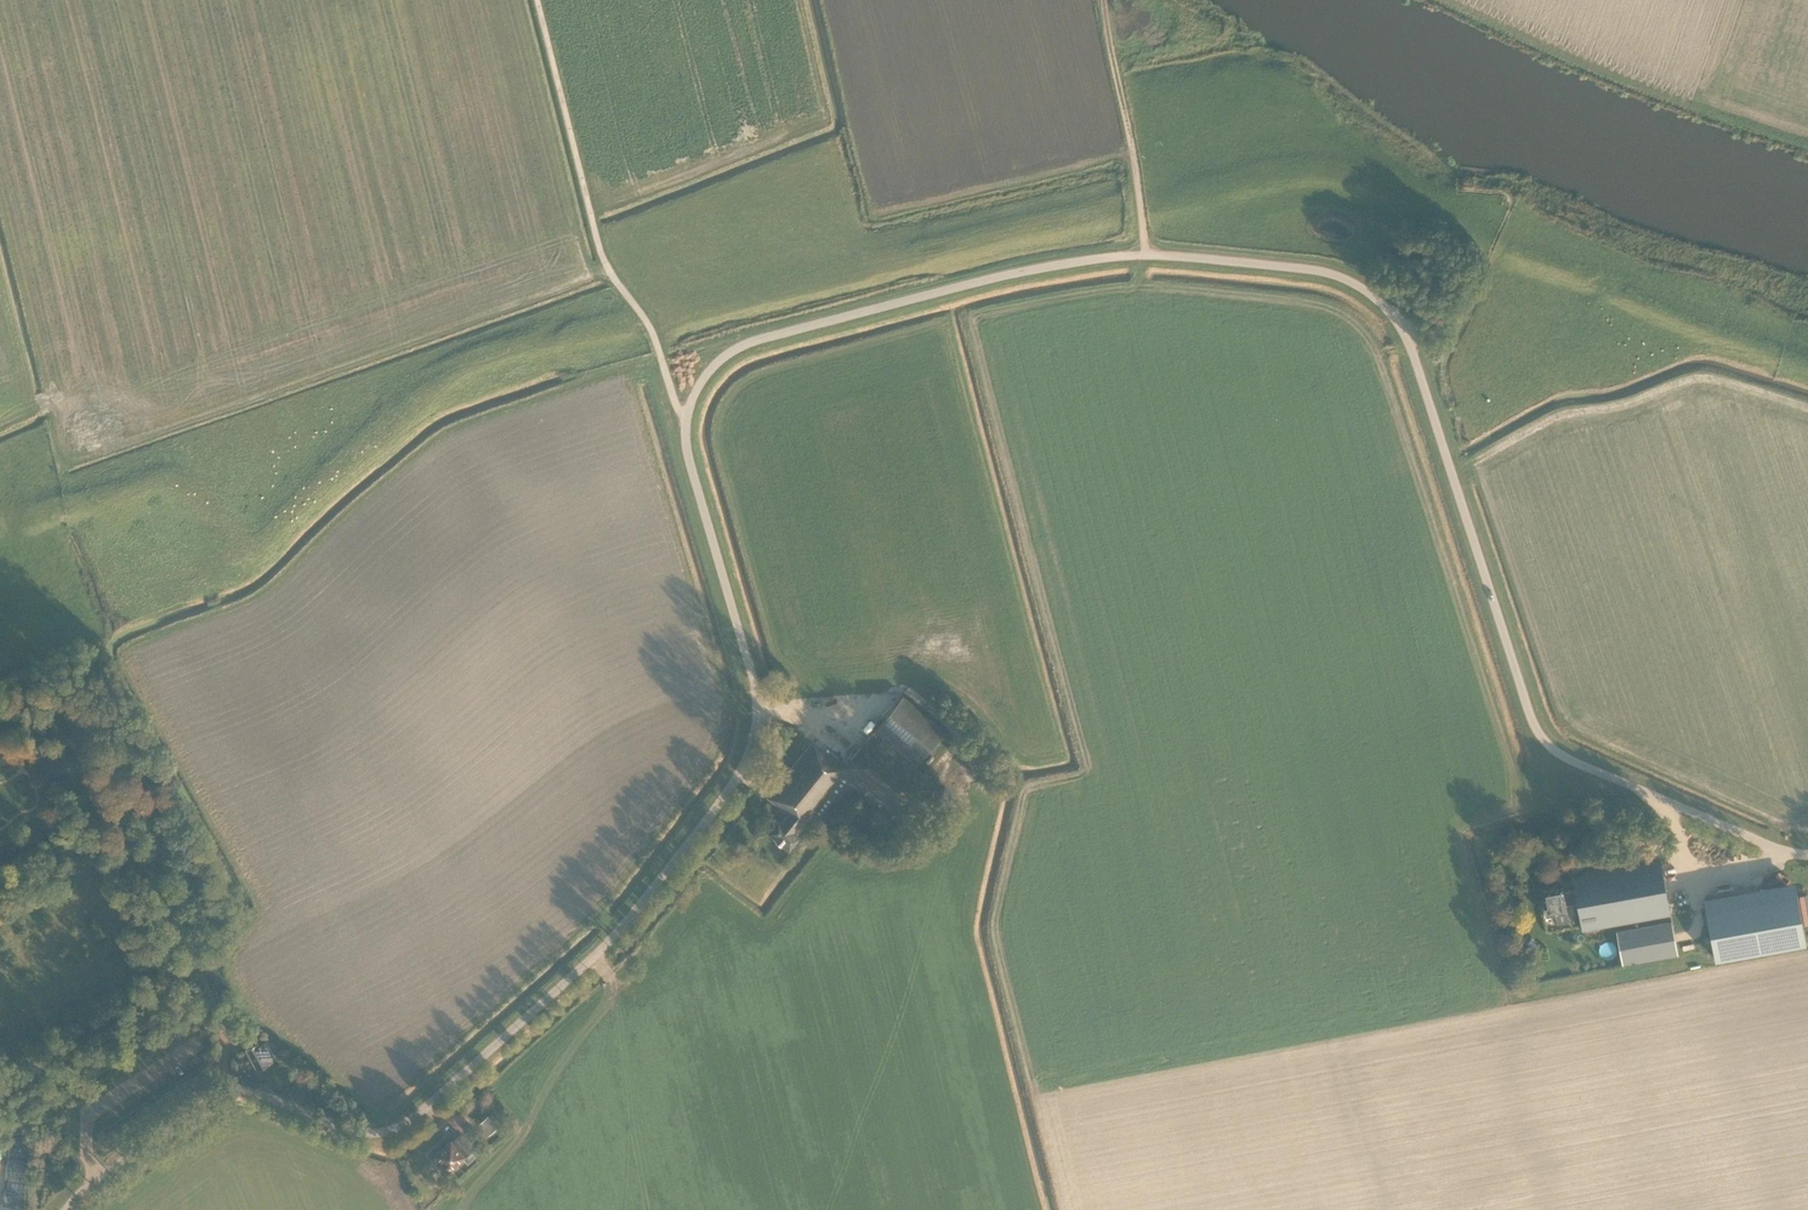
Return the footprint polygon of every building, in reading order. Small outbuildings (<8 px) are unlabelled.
[(946,729),(903,694),(874,730),(882,737),(881,738),(872,731),(843,767),(813,741),(767,797),(787,813),(781,820),(778,818),(766,832),(788,851),(801,836),(798,833),(814,814),(826,824),(854,790),(896,825),(899,821),(900,822),(933,782),(889,745),(891,744),(916,765),(946,729)] [(1671,914),(1661,860),(1573,876),(1576,888),(1564,891),(1563,886),(1542,890),(1546,915),(1567,911),(1566,904),(1578,902),(1583,929),(1671,914)] [(49,900),(45,893),(32,900),(36,907),(49,900)] [(1715,958),(1806,941),(1797,893),(1706,909),(1715,958)] [(1678,954),(1672,921),(1616,931),(1622,964),(1678,954)] [(1532,948),(1527,941),(1519,948),(1524,954),(1532,948)] [(246,1036),(243,1024),(230,1028),(233,1039),(246,1036)] [(275,1058),(266,1040),(259,1044),(258,1041),(245,1048),(257,1069),(269,1062),(269,1061),(275,1058)] [(343,1102),(334,1094),(326,1103),(335,1111),(343,1102)] [(498,1126),(488,1114),(478,1123),(484,1129),(480,1133),(484,1138),(498,1126)] [(473,1148),(460,1132),(434,1155),(448,1171),(465,1156),(464,1155),(473,1148)]
